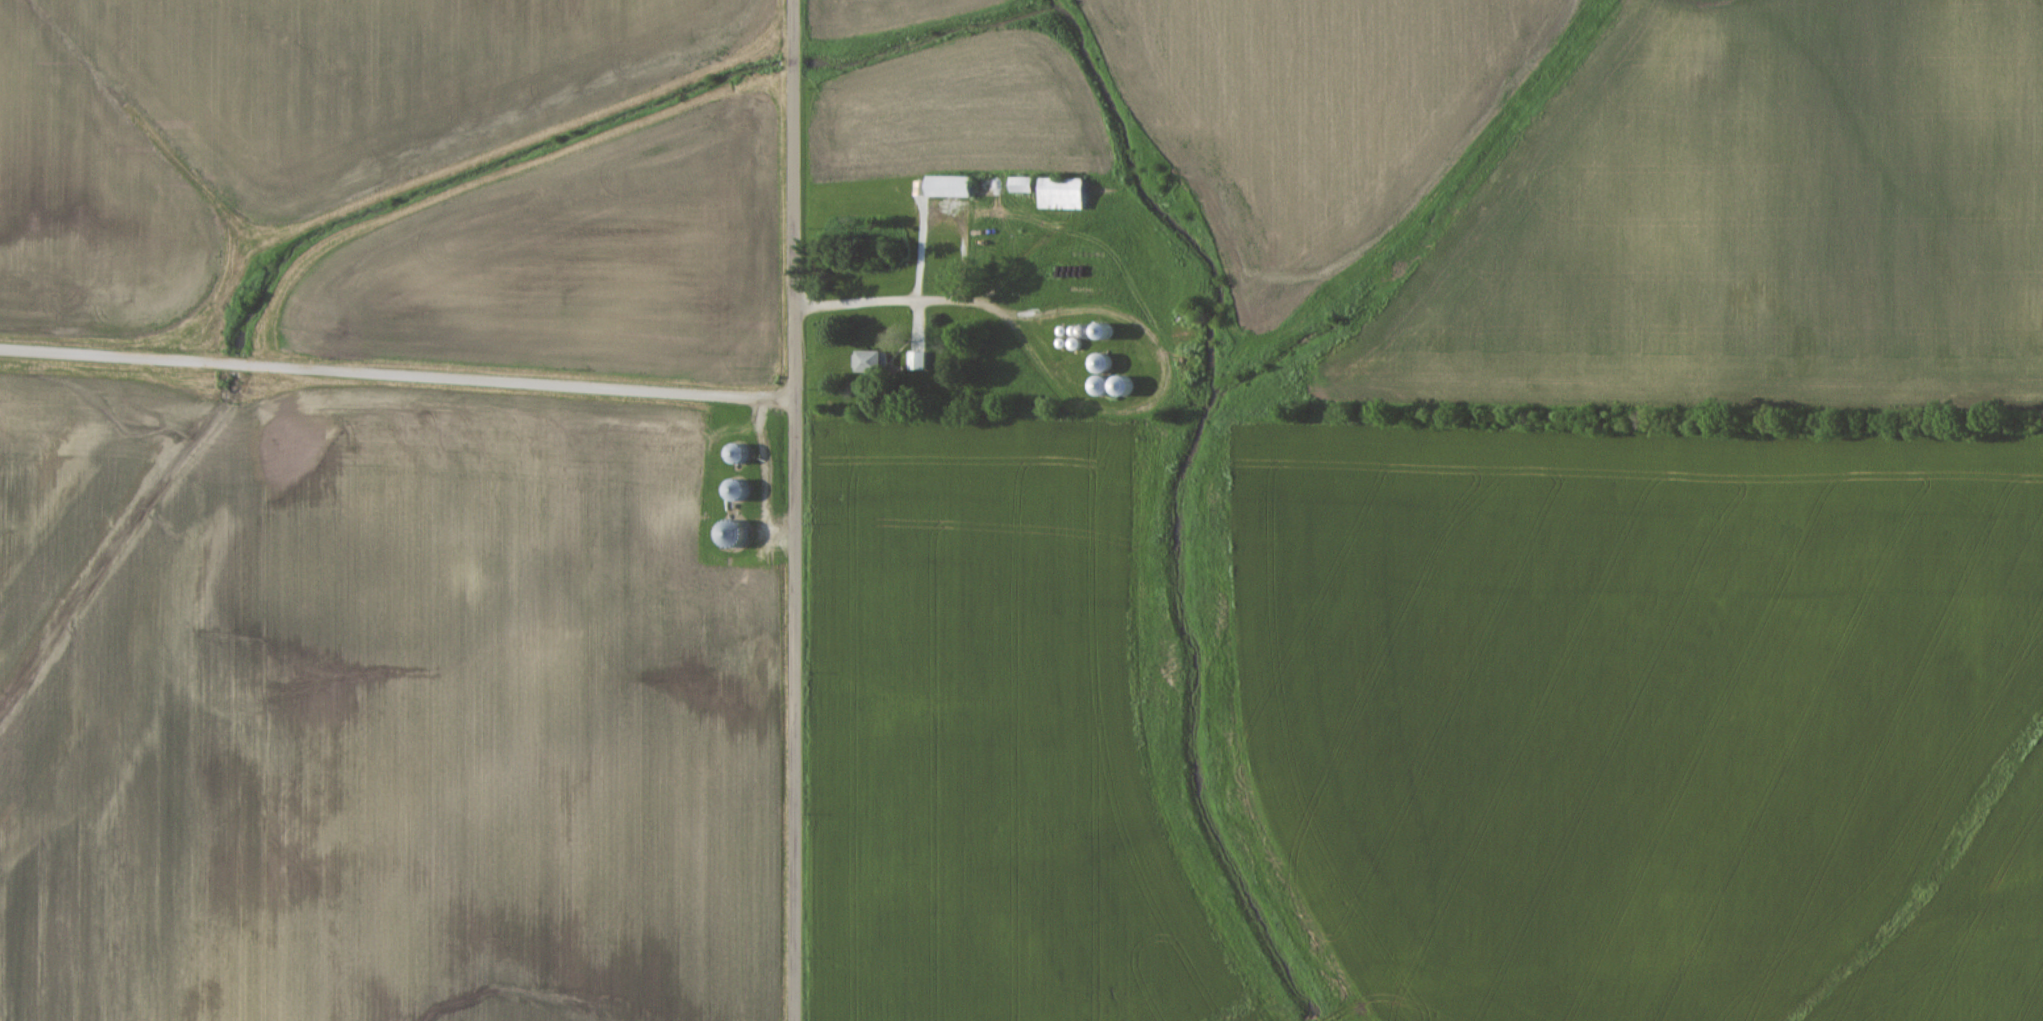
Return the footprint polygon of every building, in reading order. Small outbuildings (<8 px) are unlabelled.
[(933,198),(977,199),(978,178),(933,178),(933,198)] [(1015,194),(1038,194),(1038,179),(1015,180),(1015,194)] [(880,370),(882,355),(865,353),(863,369),(880,370)] [(913,371),(930,371),(930,354),(914,354),(913,371)]
